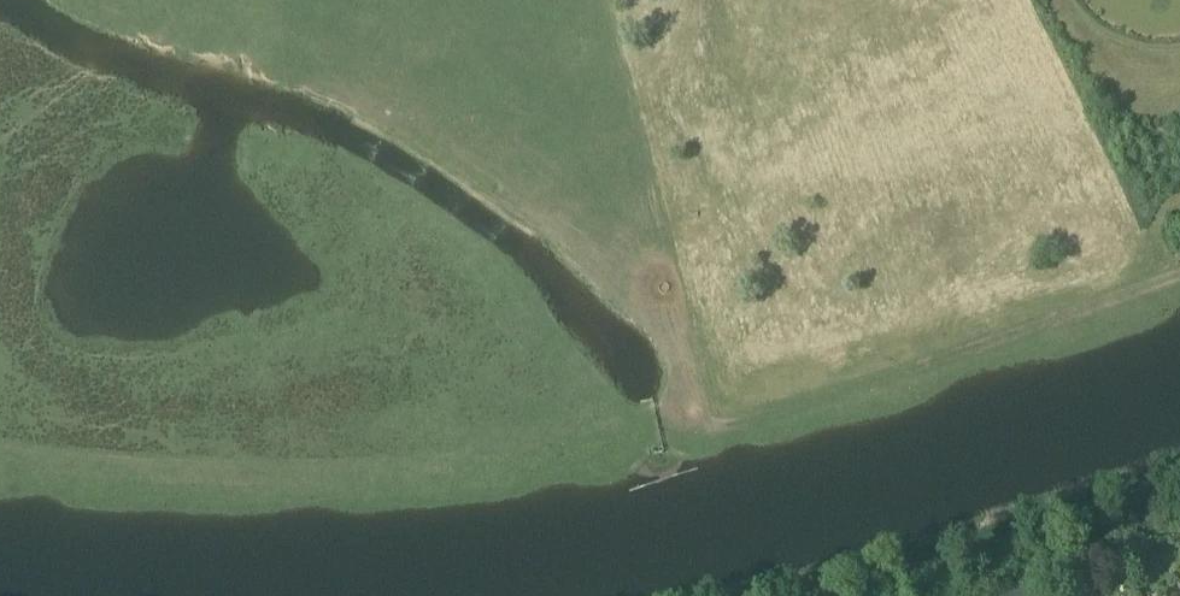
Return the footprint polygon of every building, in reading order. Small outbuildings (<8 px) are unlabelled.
[(1071,583),(1060,587),(1063,595),(1076,595),(1071,583)]
